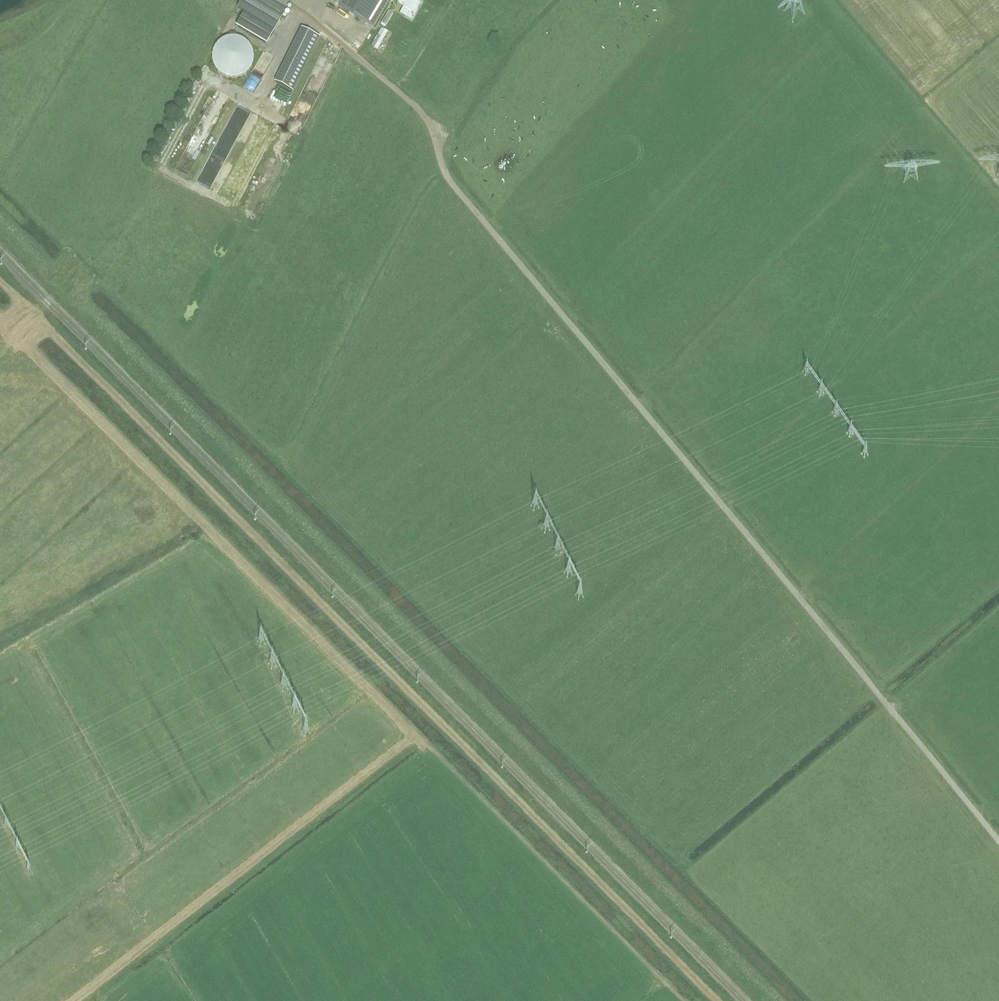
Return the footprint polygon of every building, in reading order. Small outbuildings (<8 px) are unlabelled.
[(236,26),(267,44),(293,0),(244,0),(238,9),(245,12),(236,26)] [(389,0),(343,0),(344,0),(340,7),(374,27),(389,0)] [(421,0),(401,0),(399,3),(405,7),(401,13),(414,21),(425,2),(421,0)] [(389,11),(381,24),(385,26),(393,14),(389,11)] [(302,28),(275,82),(293,91),(320,37),(302,28)] [(384,29),(371,50),(379,54),(391,33),(384,29)] [(236,37),(233,37),(231,37),(230,37),(228,37),(227,38),(225,38),(224,39),(222,40),(221,41),(220,42),(219,43),(217,44),(216,45),(215,46),(215,47),(214,49),(213,50),(213,51),(212,53),(212,54),(212,56),(211,58),(211,59),(211,61),(212,62),(212,64),(212,65),(213,67),(213,68),(214,69),(214,70),(216,72),(217,73),(218,74),(219,75),(220,76),(222,78),(223,78),(225,79),(226,80),(228,80),(230,81),(232,81),(234,81),(235,81),(237,81),(238,80),(241,80),(243,79),(244,78),(245,77),(247,76),(248,75),(250,74),(251,73),(251,71),(252,70),(253,69),(254,67),(254,66),(255,64),(255,63),(255,61),(255,60),(255,57),(255,55),(255,54),(254,52),(254,51),(253,49),(252,47),(251,45),(250,44),(249,43),(248,42),(246,41),(245,40),(244,39),(242,39),(241,38),(239,37),(237,37),(236,37)] [(200,123),(212,129),(227,98),(216,93),(210,105),(218,109),(217,113),(215,112),(212,118),(204,114),(200,123)] [(225,121),(201,179),(214,185),(238,126),(225,121)] [(174,163),(179,153),(173,151),(169,161),(174,163)] [(212,202),(214,197),(206,194),(204,200),(212,202)]
